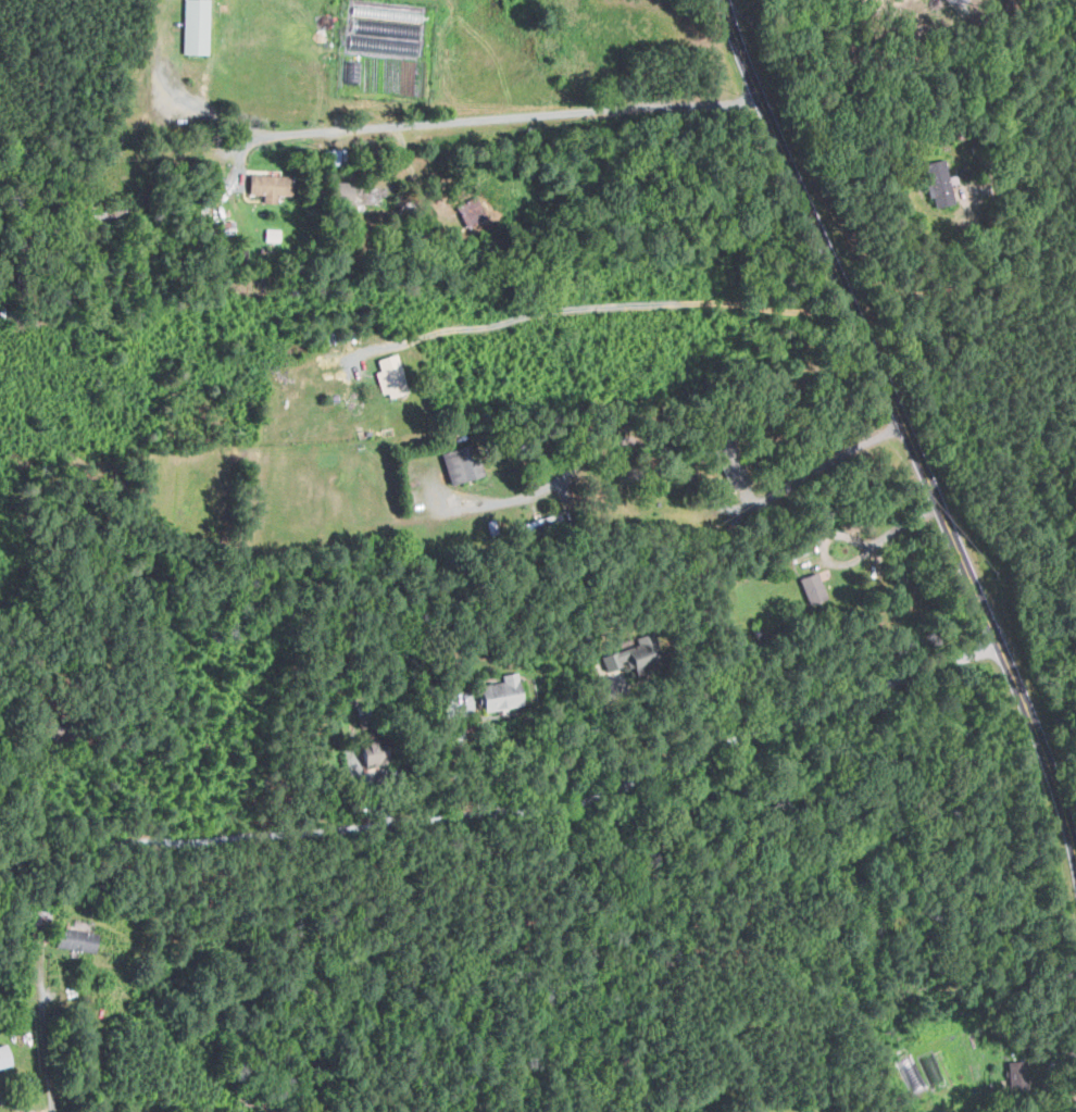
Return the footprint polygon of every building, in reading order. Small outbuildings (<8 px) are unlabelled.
[(211,55),(213,0),(187,0),(185,54),(211,55)] [(345,88),(354,0),(424,0),(414,96),(345,88)] [(965,17),(950,0),(964,0),(973,10),(965,17)] [(253,194),(267,195),(267,204),(280,204),(280,196),(296,196),(297,176),(254,176),(253,194)] [(943,209),(960,201),(950,179),(932,187),(943,209)] [(267,241),(282,241),(282,229),(268,228),(267,241)] [(387,398),(411,393),(402,353),(381,358),(384,371),(381,371),(387,398)] [(482,477),(473,444),(446,452),(455,484),(482,477)] [(809,605),(830,598),(822,572),(800,578),(809,605)] [(527,704),(521,672),(503,675),(505,682),(485,685),(489,711),(527,704)] [(59,947),(99,952),(102,934),(69,930),(68,936),(61,935),(59,947)] [(17,1065),(12,1044),(0,1047),(0,1069),(17,1065)]
